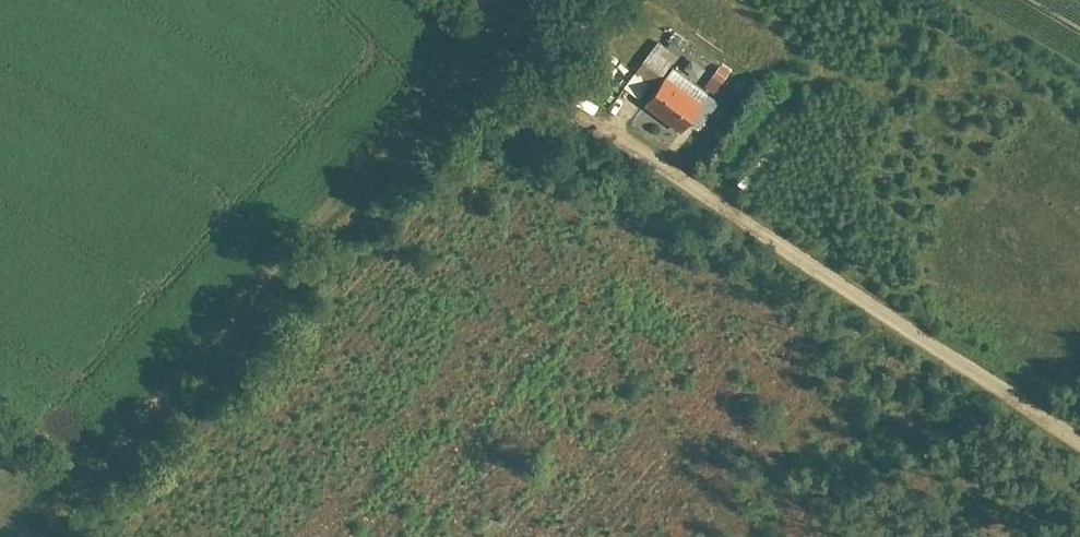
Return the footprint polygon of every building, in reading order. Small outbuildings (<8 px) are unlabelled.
[(486,10),(495,0),(475,0),(486,10)] [(663,39),(648,63),(669,76),(684,52),(663,39)] [(723,93),(735,71),(724,65),(712,87),(723,93)] [(666,84),(645,113),(682,139),(702,111),(666,84)]
